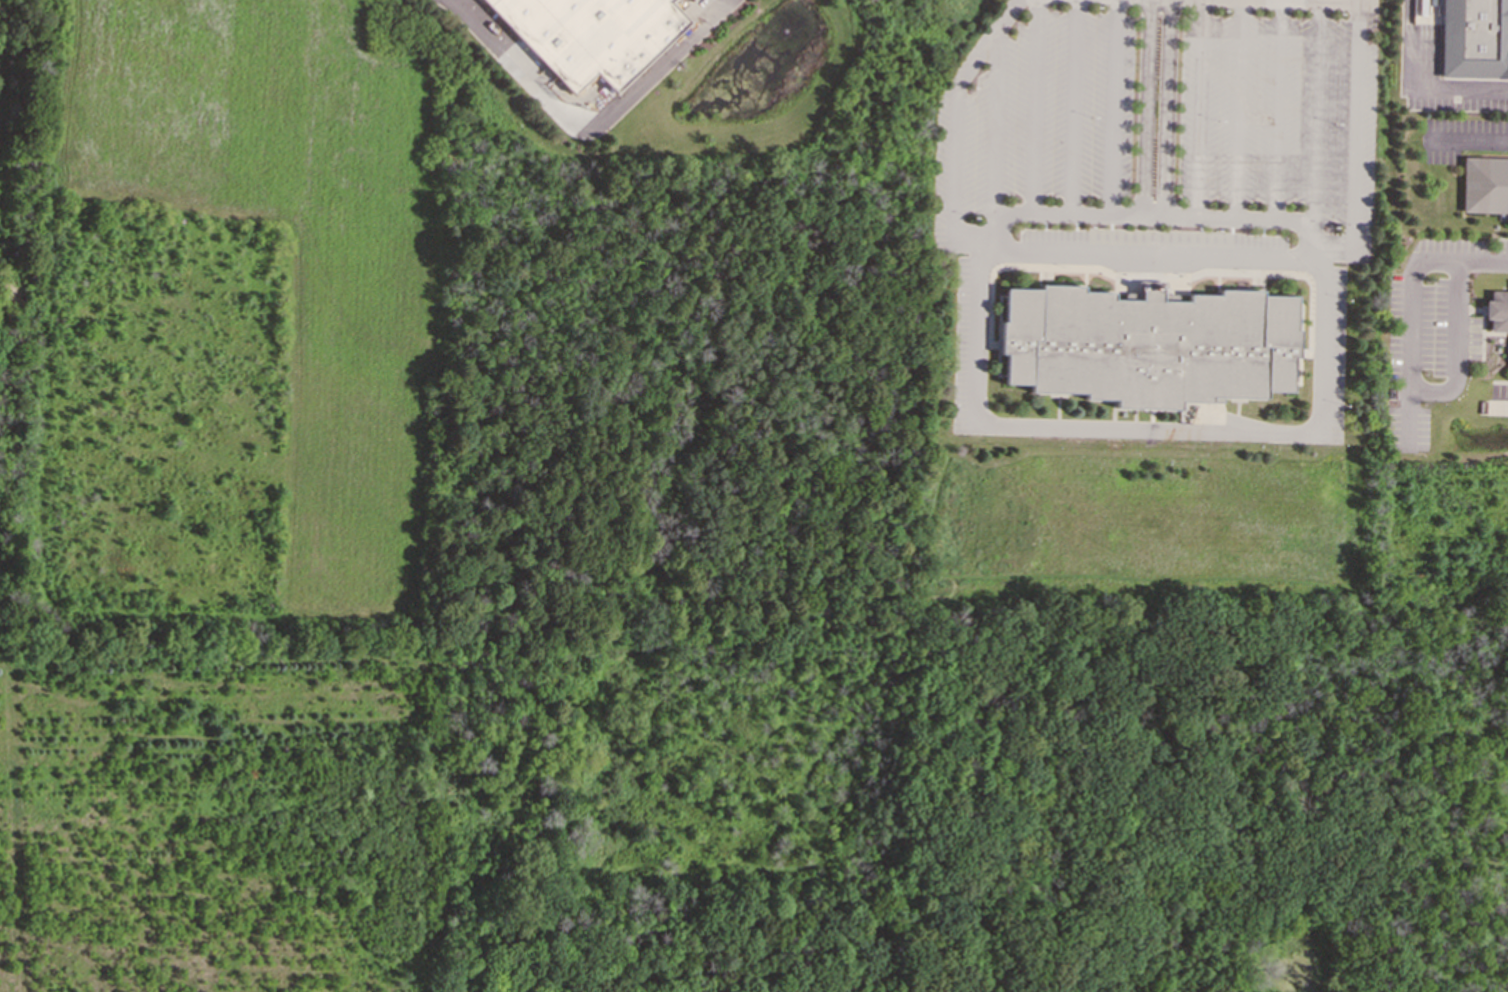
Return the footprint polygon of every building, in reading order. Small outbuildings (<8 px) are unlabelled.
[(573,94),(595,73),(614,90),(687,24),(667,3),(670,0),(481,0),(573,94)] [(1507,78),(1507,0),(1440,0),(1439,77),(1507,78)] [(1507,213),(1507,158),(1461,157),(1460,212),(1507,213)] [(1003,287),(1037,288),(1037,283),(1082,285),(1082,290),(1218,294),(1219,288),(1262,289),(1261,294),(1296,295),(1293,391),(1266,391),(1266,397),(1210,396),(1210,401),(1179,400),(1179,407),(1116,406),(1117,398),(1085,397),(1085,392),(1030,390),(1030,383),(1004,382),(1005,353),(998,353),(999,321),(1002,321),(1003,287)] [(1488,290),(1487,300),(1483,300),(1482,319),(1488,319),(1487,331),(1507,332),(1507,291),(1488,290)]
